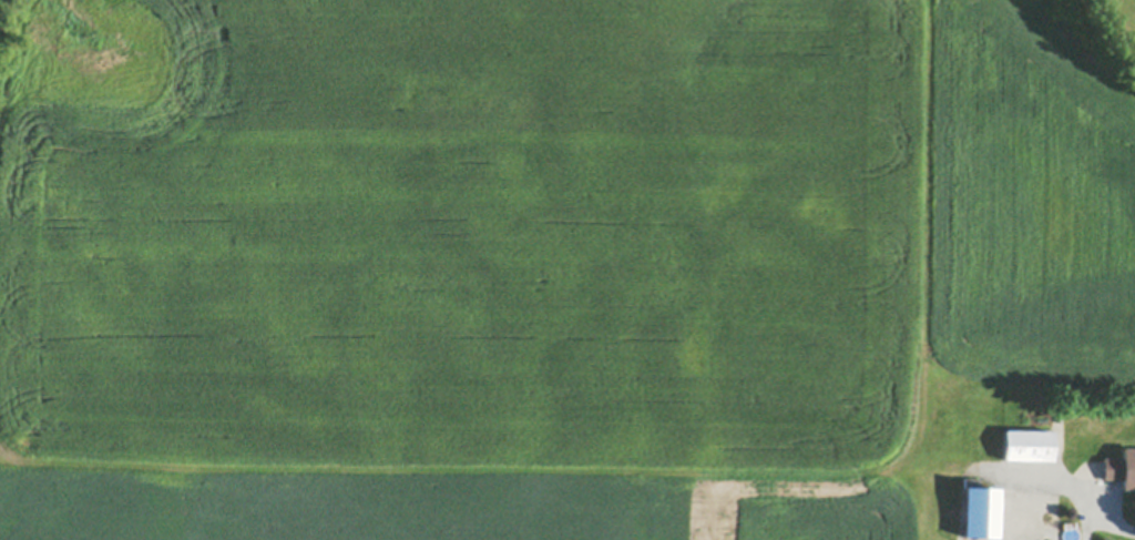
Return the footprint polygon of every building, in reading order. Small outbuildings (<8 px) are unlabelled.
[(1006,431),(1055,432),(1054,462),(1006,461),(1006,431)] [(1124,449),(1134,449),(1134,491),(1124,491),(1124,479),(1105,479),(1105,457),(1124,458),(1124,449)] [(1000,492),(998,539),(964,539),(965,490),(1000,492)]
